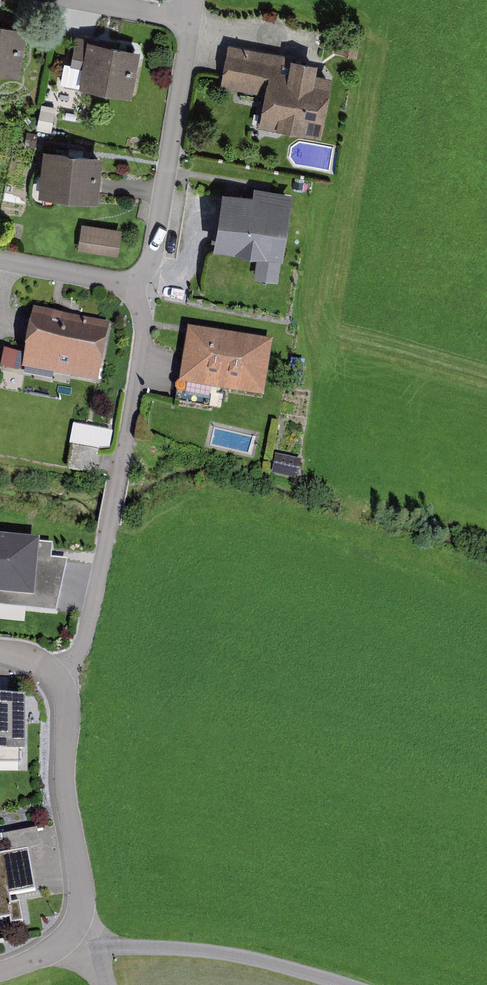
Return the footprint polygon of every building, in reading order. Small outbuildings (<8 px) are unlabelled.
[(0,25),(0,68),(29,74),(38,33),(0,25)] [(140,49),(87,39),(79,86),(131,96),(140,49)] [(318,60),(228,43),(220,85),(264,93),(258,123),(321,135),(332,75),(316,72),(318,60)] [(102,153),(43,147),(38,194),(98,200),(102,153)] [(253,194),(224,189),(214,248),(282,259),(294,192),(255,186),(253,194)] [(121,229),(82,223),(78,249),(117,255),(121,229)] [(110,323),(33,309),(22,367),(98,382),(110,323)] [(273,341),(187,328),(179,384),(264,398),(273,341)] [(76,424),(72,442),(111,450),(115,432),(76,424)] [(77,447),(75,464),(96,466),(98,449),(77,447)] [(0,536),(0,607),(56,613),(67,560),(51,558),(53,544),(39,543),(40,540),(0,536)] [(0,697),(0,752),(25,752),(25,697),(0,697)] [(10,918),(11,924),(23,922),(19,902),(11,904),(9,895),(36,891),(28,850),(0,855),(0,919),(10,918)]
